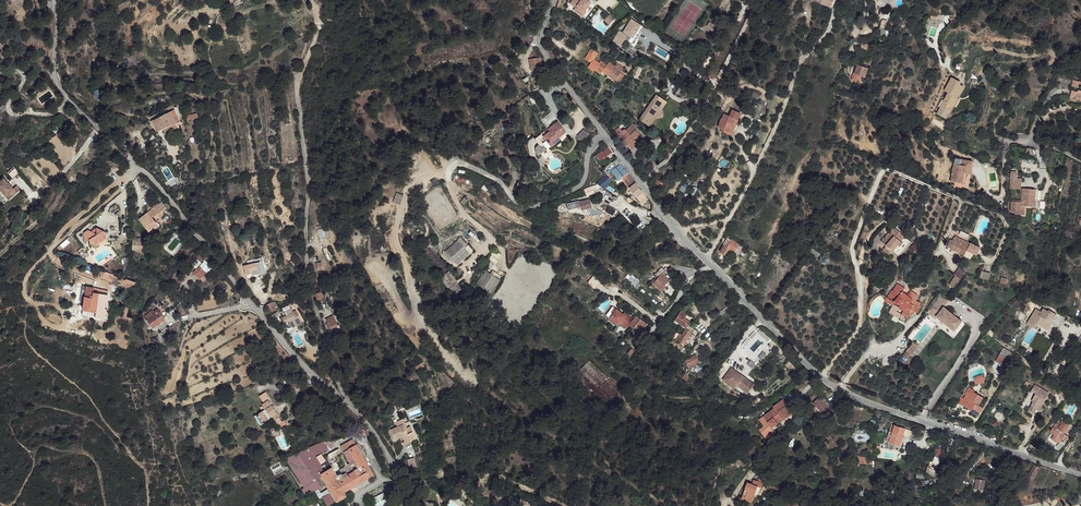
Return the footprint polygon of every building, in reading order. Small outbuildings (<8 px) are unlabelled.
[(588,0),(581,0),(574,10),(581,17),(587,12),(585,10),(591,3),(588,0)] [(791,3),(788,9),(793,11),(797,0),(786,0),(791,3)] [(615,18),(610,14),(605,19),(610,24),(615,18)] [(628,35),(620,30),(614,40),(622,45),(628,35)] [(595,58),(598,53),(590,48),(587,52),(595,58)] [(543,66),(541,56),(530,58),(532,68),(543,66)] [(871,68),(861,64),(857,72),(856,72),(853,79),(860,81),(861,77),(863,78),(864,76),(866,77),(871,68)] [(602,69),(596,66),(592,73),(598,76),(602,69)] [(620,74),(614,71),(609,80),(615,83),(620,74)] [(960,80),(953,76),(946,90),(952,93),(949,100),(946,98),(942,107),(951,112),(955,105),(959,97),(965,85),(959,82),(960,80)] [(1074,80),(1070,99),(1076,101),(1076,99),(1080,101),(1080,82),(1074,80)] [(656,95),(655,97),(664,102),(666,104),(667,102),(656,95)] [(664,102),(655,97),(638,120),(646,125),(664,102)] [(666,104),(664,102),(646,125),(649,128),(655,120),(658,119),(666,104)] [(175,110),(154,120),(159,131),(181,122),(175,110)] [(741,114),(732,110),(729,115),(724,113),(718,126),(721,128),(728,132),(734,119),(738,121),(741,114)] [(42,125),(32,117),(24,127),(22,126),(15,133),(18,136),(16,138),(21,142),(35,127),(38,129),(42,125)] [(738,121),(734,119),(728,132),(721,128),(719,131),(730,137),(738,121)] [(553,127),(545,134),(551,141),(559,135),(560,136),(567,131),(559,120),(552,125),(553,127)] [(642,139),(636,130),(630,135),(627,138),(623,142),(627,146),(629,145),(630,148),(642,139)] [(538,154),(553,144),(551,141),(545,134),(543,131),(535,137),(538,142),(537,144),(537,146),(536,147),(536,149),(537,150),(537,152),(538,153),(538,154)] [(559,135),(551,141),(553,144),(561,138),(559,135)] [(973,161),(964,159),(962,164),(955,163),(951,181),(965,184),(968,174),(971,175),(973,161)] [(639,201),(646,196),(628,172),(628,173),(621,164),(612,170),(620,179),(619,180),(629,195),(633,192),(639,201)] [(601,180),(597,184),(604,189),(613,180),(607,174),(601,180)] [(456,180),(464,183),(466,178),(458,175),(456,180)] [(1020,177),(1010,177),(1010,188),(1016,188),(1017,182),(1021,182),(1020,177)] [(20,192),(16,187),(14,189),(4,178),(0,182),(0,193),(8,202),(20,192)] [(664,185),(657,178),(653,181),(661,189),(664,185)] [(684,179),(679,190),(685,193),(690,182),(684,179)] [(595,185),(584,189),(587,196),(599,191),(597,188),(595,185)] [(1033,189),(1021,188),(1021,200),(1021,203),(1021,206),(1024,206),(1028,194),(1033,189)] [(1033,201),(1033,189),(1028,194),(1024,206),(1030,206),(1030,201),(1033,201)] [(396,193),(393,202),(400,204),(403,195),(396,193)] [(590,199),(567,205),(568,209),(581,206),(582,209),(592,207),(590,199)] [(1021,203),(1010,203),(1010,210),(1013,211),(1013,213),(1021,213),(1021,206),(1021,203)] [(150,216),(140,220),(145,234),(152,232),(156,230),(150,216)] [(906,236),(901,230),(896,224),(881,235),(892,249),(897,245),(898,246),(904,241),(902,239),(906,236)] [(104,231),(97,228),(94,231),(88,230),(85,232),(86,243),(90,240),(92,241),(104,231)] [(964,229),(960,236),(967,240),(970,233),(964,229)] [(106,233),(104,231),(92,241),(98,244),(106,238),(106,233)] [(467,242),(462,236),(459,239),(461,240),(444,253),(455,266),(474,249),(470,245),(466,247),(464,244),(467,242)] [(948,246),(951,247),(955,240),(964,244),(967,240),(960,236),(959,237),(957,236),(955,239),(953,238),(948,246)] [(142,238),(133,237),(133,248),(144,251),(143,242),(142,238)] [(739,245),(732,240),(729,246),(726,245),(721,252),(729,256),(732,251),(735,252),(739,245)] [(955,240),(951,247),(950,249),(961,254),(965,254),(968,247),(967,246),(964,244),(955,240)] [(488,261),(497,264),(500,254),(491,251),(488,261)] [(1011,261),(1008,260),(1001,275),(1003,276),(1011,261)] [(259,270),(258,263),(256,264),(255,262),(251,263),(252,265),(244,267),(246,277),(252,276),(251,272),(259,270)] [(204,267),(202,264),(194,272),(201,279),(207,274),(202,269),(204,267)] [(655,271),(652,274),(656,278),(652,282),(662,291),(667,285),(665,284),(669,279),(662,272),(665,270),(662,267),(656,273),(655,271)] [(127,276),(103,269),(100,278),(136,291),(139,273),(135,273),(132,279),(127,276)] [(500,280),(486,270),(478,283),(491,293),(500,280)] [(451,271),(440,276),(452,297),(462,291),(451,271)] [(956,275),(963,280),(966,274),(959,271),(956,275)] [(989,281),(990,273),(981,271),(980,278),(989,281)] [(949,286),(955,290),(963,280),(956,275),(949,286)] [(884,298),(892,304),(894,301),(896,302),(900,305),(899,307),(903,309),(901,313),(907,316),(912,308),(916,310),(918,307),(913,303),(917,295),(910,290),(906,295),(902,292),(904,289),(895,285),(893,290),(891,289),(887,296),(885,295),(884,298)] [(96,288),(83,286),(81,302),(85,303),(84,315),(94,317),(94,319),(106,321),(108,309),(106,309),(108,295),(95,292),(96,288)] [(938,301),(944,306),(945,307),(950,300),(949,299),(943,295),(938,301)] [(936,319),(938,317),(937,316),(935,314),(940,308),(942,310),(945,307),(944,306),(938,301),(929,313),(936,319)] [(900,305),(896,302),(890,312),(899,317),(901,313),(903,309),(899,307),(900,305)] [(275,310),(272,303),(266,306),(271,313),(275,310)] [(289,306),(284,308),(294,328),(303,323),(297,311),(293,312),(289,306)] [(634,325),(640,330),(646,323),(640,318),(636,314),(633,318),(624,311),(623,312),(617,307),(613,311),(610,316),(618,322),(620,320),(627,326),(629,323),(633,326),(634,325)] [(938,317),(940,319),(956,332),(963,322),(945,307),(942,310),(940,308),(935,314),(937,316),(938,317)] [(1055,313),(1043,307),(1039,314),(1036,313),(1033,321),(1042,325),(1046,318),(1051,320),(1055,313)] [(679,322),(683,316),(685,318),(689,314),(683,310),(675,319),(679,322)] [(1030,312),(1026,310),(1021,322),(1025,324),(1030,312)] [(166,319),(159,311),(157,312),(153,315),(147,320),(151,325),(154,322),(157,326),(166,319)] [(283,315),(280,312),(273,316),(278,324),(282,322),(279,318),(283,315)] [(339,327),(333,316),(327,320),(329,324),(327,325),(332,334),(337,331),(338,333),(342,330),(340,326),(339,327)] [(683,316),(679,322),(685,327),(689,324),(690,322),(685,318),(683,316)] [(694,329),(689,324),(685,327),(684,328),(686,330),(681,335),(677,332),(673,336),(684,343),(694,329)] [(1010,359),(1000,353),(996,359),(1006,366),(1010,359)] [(700,362),(697,357),(686,364),(689,368),(700,362)] [(755,385),(732,368),(723,380),(735,389),(737,386),(748,394),(755,385)] [(975,377),(974,381),(976,384),(980,383),(981,384),(985,383),(984,379),(986,379),(985,377),(983,378),(981,375),(975,377)] [(1036,392),(1032,399),(1033,401),(1029,410),(1034,413),(1037,408),(1040,410),(1047,397),(1049,391),(1035,384),(1032,390),(1036,392)] [(974,391),(969,388),(960,405),(969,410),(971,409),(979,414),(982,409),(979,406),(983,398),(974,392),(974,391)] [(820,402),(818,398),(812,403),(814,407),(819,407),(821,411),(825,407),(823,405),(825,404),(821,401),(820,402)] [(283,421),(270,400),(263,404),(264,406),(261,408),(263,411),(259,413),(265,422),(273,417),(278,425),(280,424),(283,421)] [(786,407),(782,401),(772,408),(773,410),(762,418),(764,420),(760,423),(755,426),(758,431),(761,435),(764,439),(766,438),(775,431),(772,427),(781,421),(777,414),(786,407)] [(792,414),(786,407),(777,414),(781,421),(783,422),(792,414)] [(406,425),(404,421),(397,424),(399,428),(391,431),(396,441),(403,437),(406,444),(414,441),(410,434),(408,434),(404,426),(406,425)] [(1071,425),(1065,421),(1061,426),(1057,423),(1052,431),(1056,434),(1053,438),(1057,442),(1061,438),(1065,441),(1069,435),(1065,433),(1071,425)] [(894,425),(891,433),(897,435),(896,437),(902,439),(905,429),(894,425)] [(355,440),(342,447),(351,465),(349,464),(346,464),(345,466),(344,469),(340,471),(338,467),(340,466),(338,464),(341,462),(336,453),(329,456),(334,464),(331,465),(332,468),(322,473),(314,459),(328,451),(323,442),(309,447),(292,458),(309,487),(307,488),(312,494),(316,492),(320,499),(333,493),(329,488),(338,483),(344,492),(375,475),(355,440)] [(930,459),(927,468),(935,471),(942,453),(936,451),(933,460),(930,459)] [(746,462),(737,456),(734,461),(744,467),(746,462)] [(417,466),(415,458),(408,460),(410,468),(417,466)] [(307,488),(289,459),(288,459),(306,489),(307,488)] [(1034,466),(1028,477),(1032,480),(1039,468),(1034,466)] [(760,488),(761,488),(763,484),(749,479),(747,483),(742,481),(740,488),(754,496),(757,487),(760,488)] [(974,490),(984,491),(985,480),(975,479),(974,490)] [(344,492),(338,483),(329,488),(333,493),(337,502),(347,497),(344,492)] [(312,494),(307,488),(306,489),(303,489),(307,497),(312,494)] [(752,500),(754,496),(740,488),(738,495),(752,500)] [(372,498),(376,505),(387,505),(390,505),(384,493),(372,498)] [(579,497),(573,493),(570,498),(577,502),(579,497)] [(751,503),(752,500),(738,495),(737,498),(751,503)]
